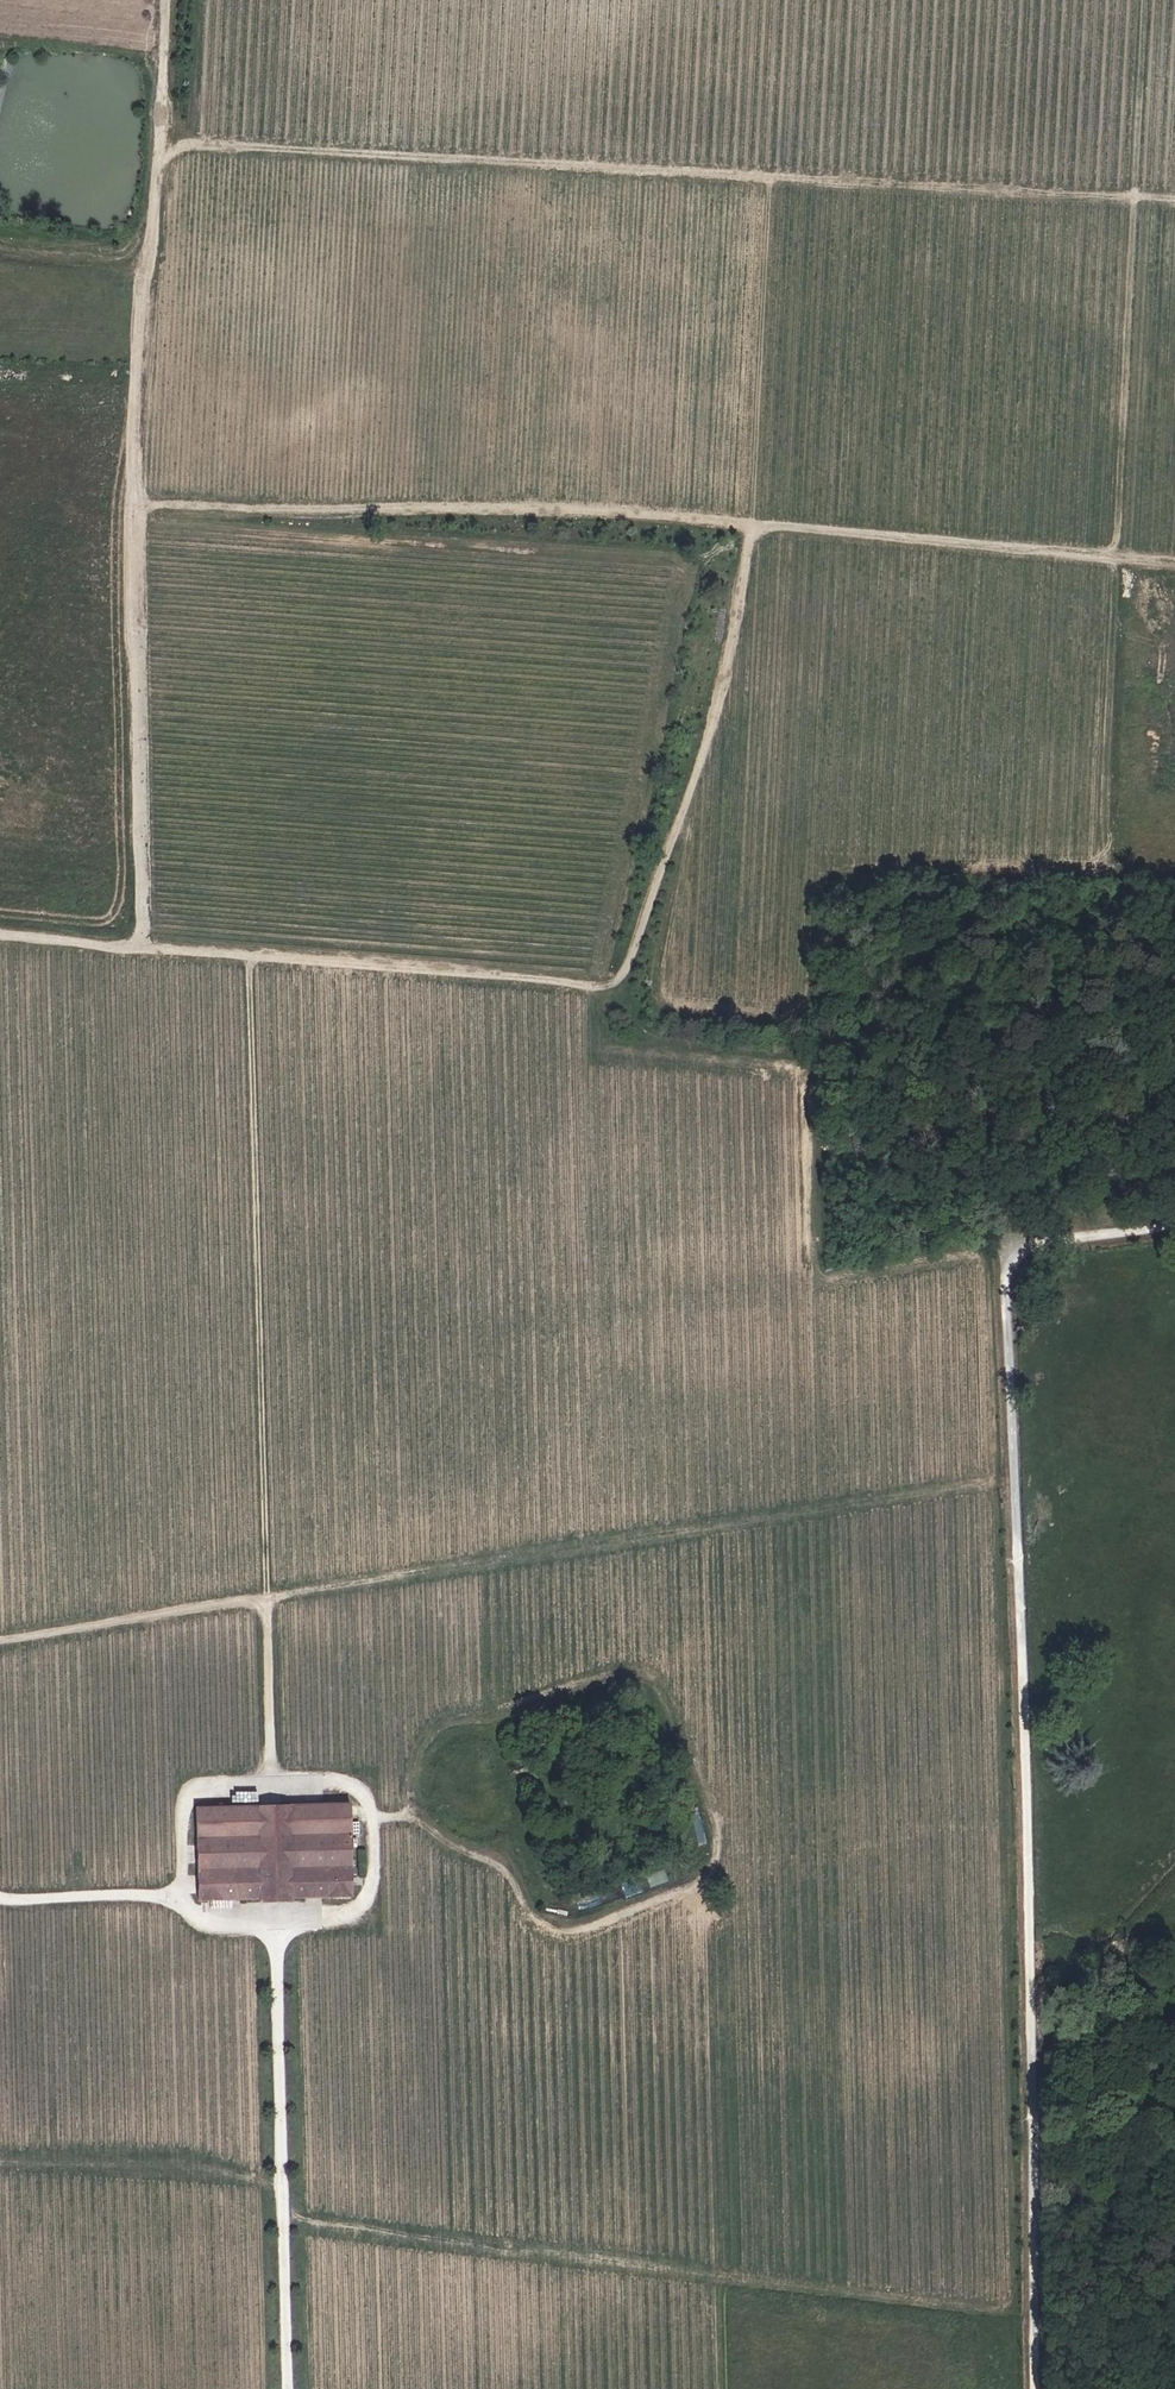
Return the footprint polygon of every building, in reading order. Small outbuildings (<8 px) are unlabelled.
[(350,1808),(194,1806),(193,1901),(255,1901),(254,1905),(284,1906),(284,1903),(348,1903),(350,1808)]
